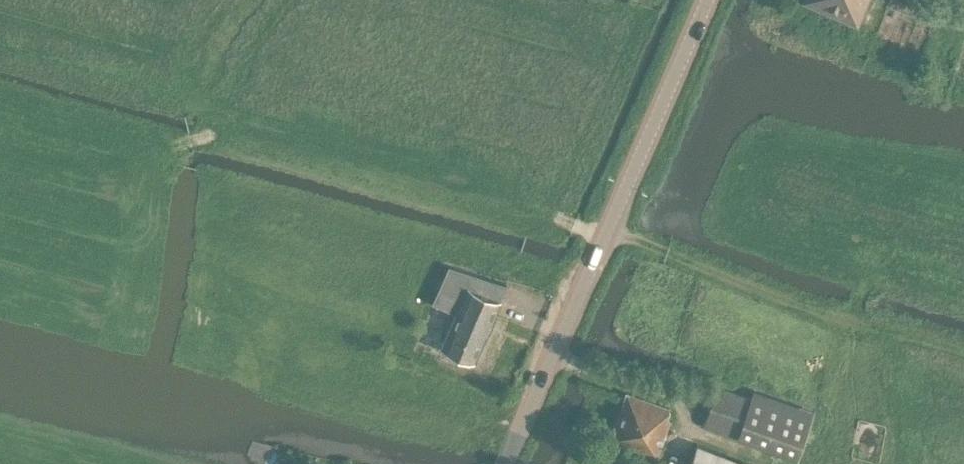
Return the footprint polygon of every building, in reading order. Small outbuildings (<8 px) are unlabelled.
[(867,0),(805,0),(857,23),(867,0)] [(435,303),(457,313),(442,347),(474,361),(507,284),(451,263),(435,303)] [(798,458),(814,412),(754,391),(751,398),(717,386),(704,423),(798,458)] [(666,420),(670,408),(627,392),(610,439),(657,456),(669,421),(666,420)] [(699,443),(691,463),(754,463),(699,443)]
